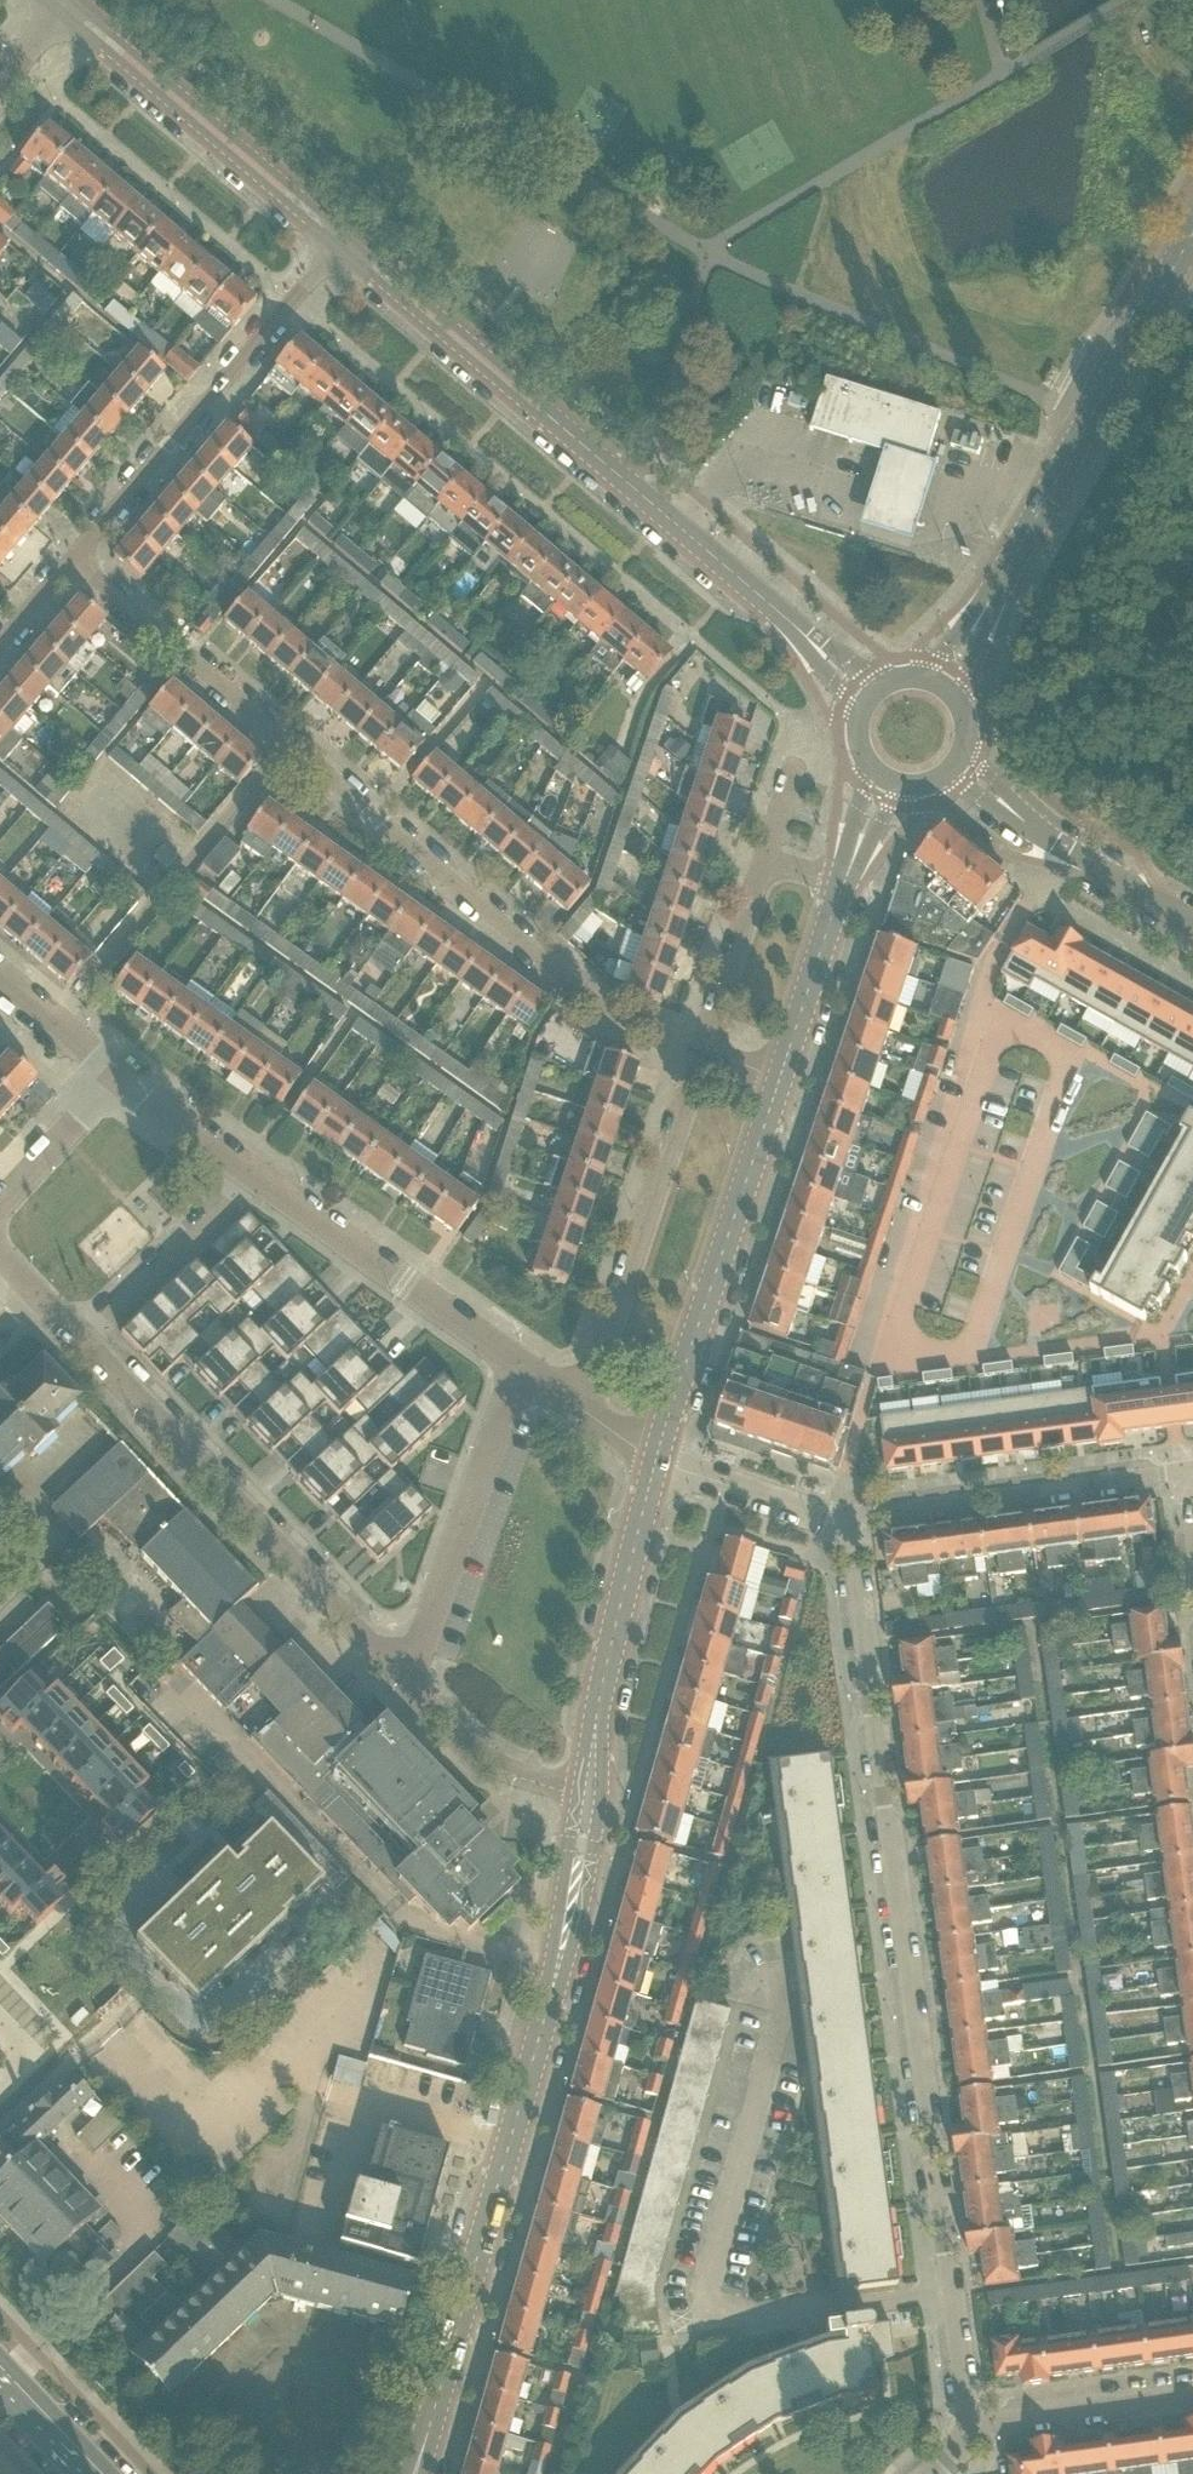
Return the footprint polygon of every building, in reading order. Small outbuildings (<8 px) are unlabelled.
[(29,167),(45,179),(72,146),(48,126),(9,172),(18,180),(29,167)] [(61,206),(69,196),(95,166),(72,146),(45,179),(39,186),(61,206)] [(61,206),(59,208),(81,227),(120,181),(109,171),(106,175),(95,166),(69,196),(61,206)] [(81,227),(78,231),(100,250),(113,234),(140,203),(130,195),(132,192),(120,181),(81,227)] [(4,225),(14,213),(0,201),(0,221),(4,225)] [(113,234),(136,254),(165,220),(154,211),(151,213),(140,203),(113,234)] [(136,254),(159,273),(185,243),(175,234),(177,231),(165,220),(136,254)] [(15,233),(14,235),(27,246),(28,244),(29,244),(29,243),(35,236),(22,225),(15,233)] [(10,244),(0,235),(0,255),(10,244)] [(28,244),(27,246),(40,257),(47,249),(48,247),(49,247),(35,236),(29,243),(29,244),(28,244)] [(159,273),(181,292),(210,259),(199,249),(196,252),(185,243),(159,273)] [(181,292),(205,312),(231,281),(220,272),(222,269),(210,259),(181,292)] [(61,273),(60,273),(73,285),(74,284),(74,283),(81,275),(68,264),(61,273)] [(74,284),(73,285),(85,295),(86,296),(94,286),(92,284),(91,283),(81,275),(74,283),(74,284)] [(205,312),(205,313),(195,326),(219,346),(256,303),(231,281),(205,312)] [(35,285),(25,298),(43,313),(44,314),(55,302),(54,300),(51,298),(35,285)] [(72,295),(58,311),(68,319),(82,303),(79,301),(72,295)] [(106,310),(105,311),(118,323),(119,322),(120,320),(126,313),(113,302),(106,310)] [(119,322),(118,323),(132,334),(133,333),(134,330),(140,324),(126,313),(120,320),(119,322)] [(50,321),(36,338),(42,344),(43,344),(45,346),(60,329),(50,321)] [(9,355),(21,341),(0,324),(0,348),(9,355)] [(141,341),(141,342),(164,361),(173,350),(150,330),(144,337),(141,341)] [(36,338),(21,355),(31,363),(45,346),(43,344),(42,344),(36,338)] [(267,378),(289,397),(322,359),(321,358),(324,355),(314,346),(311,349),(300,340),(267,378)] [(164,361),(188,382),(199,369),(175,348),(173,350),(164,361)] [(139,351),(120,372),(146,394),(164,372),(139,351)] [(322,359),(298,387),(300,388),(306,393),(322,406),(345,379),(322,359)] [(0,380),(0,383),(6,388),(7,389),(8,390),(23,373),(13,365),(0,380)] [(120,372),(102,394),(127,416),(146,394),(120,372)] [(853,441),(886,451),(924,463),(923,465),(926,466),(927,464),(926,463),(941,414),(828,378),(813,428),(811,428),(810,430),(813,431),(814,430),(850,441),(850,442),(852,443),(853,441)] [(322,406),(345,426),(368,398),(345,379),(322,406)] [(8,390),(7,389),(6,388),(0,383),(0,400),(8,390)] [(102,394),(83,416),(109,438),(127,416),(102,394)] [(345,426),(335,437),(359,457),(391,418),(368,398),(345,426)] [(70,408),(52,429),(64,439),(64,438),(90,460),(109,438),(83,416),(82,418),(70,408)] [(246,410),(235,422),(255,440),(262,431),(266,427),(246,410)] [(356,460),(379,480),(415,438),(391,418),(359,457),(356,460)] [(227,426),(208,448),(234,469),(252,447),(227,426)] [(262,431),(255,440),(273,455),(280,446),(262,431)] [(979,454),(983,440),(955,432),(951,445),(979,454)] [(64,439),(46,460),(71,482),(90,460),(64,438),(64,439)] [(379,480),(402,499),(438,458),(415,438),(379,480)] [(938,459),(885,443),(861,522),(914,538),(938,459)] [(208,448),(189,470),(215,491),(234,469),(208,448)] [(291,455),(283,463),(300,478),(308,469),(291,455)] [(426,519),(427,518),(461,477),(438,458),(402,499),(426,519)] [(46,460),(27,482),(53,504),(71,482),(46,460)] [(308,469),(300,478),(319,493),(326,485),(325,484),(308,469)] [(189,470),(171,492),(196,513),(207,522),(225,500),(215,491),(189,470)] [(427,518),(450,537),(484,497),(461,477),(427,518)] [(27,482),(8,504),(34,526),(53,504),(27,482)] [(171,492),(152,514),(178,535),(196,513),(171,492)] [(15,547),(34,526),(8,504),(0,497),(0,534),(15,547)] [(473,557),(484,544),(507,517),(484,497),(450,537),(473,557)] [(300,498),(286,514),(297,523),(311,507),(300,498)] [(152,514),(133,536),(159,557),(178,535),(152,514)] [(286,514),(267,536),(278,545),(297,523),(286,514)] [(314,514),(307,523),(325,538),(332,529),(314,514)] [(498,556),(507,564),(531,536),(507,517),(484,544),(473,557),(470,561),(484,573),(498,556)] [(303,529),(294,538),(312,553),(320,544),(303,529)] [(15,547),(0,534),(0,565),(15,547)] [(159,557),(133,536),(114,559),(139,581),(159,557)] [(267,536),(248,558),(259,567),(278,545),(267,536)] [(507,564),(515,571),(513,574),(527,586),(553,555),(531,536),(507,564)] [(341,537),(333,545),(351,560),(358,551),(341,537)] [(358,551),(351,560),(368,575),(375,567),(358,551)] [(330,552),(322,562),(339,576),(347,566),(330,552)] [(544,615),(554,603),(577,576),(553,555),(527,586),(520,594),(544,615)] [(259,567),(248,558),(239,568),(250,577),(259,567)] [(347,566),(339,576),(356,591),(365,581),(347,566)] [(388,576),(380,585),(397,599),(405,590),(388,576)] [(554,603),(577,623),(600,595),(577,576),(554,603)] [(374,589),(366,599),(383,614),(392,604),(374,589)] [(405,590),(397,599),(415,615),(423,606),(405,590)] [(212,591),(206,597),(223,611),(228,605),(212,591)] [(224,621),(247,640),(269,615),(246,595),(224,621)] [(577,623),(600,642),(623,615),(600,595),(577,623)] [(79,599),(60,621),(86,643),(105,621),(79,599)] [(212,604),(193,626),(196,628),(203,635),(223,611),(213,603),(212,604)] [(392,604),(383,614),(401,628),(409,619),(392,604)] [(247,640),(269,659),(291,633),(269,615),(247,640)] [(612,675),(623,662),(646,635),(623,615),(600,642),(589,655),(612,675)] [(434,616),(426,624),(443,639),(451,630),(434,616)] [(42,643),(77,673),(77,674),(96,652),(86,643),(60,621),(42,643)] [(414,623),(398,641),(410,650),(417,642),(428,651),(436,641),(414,623)] [(451,630),(443,639),(460,654),(468,645),(451,630)] [(269,659),(291,678),(313,652),(291,633),(269,659)] [(646,635),(623,662),(636,673),(625,686),(636,695),(670,655),(646,635)] [(313,652),(291,678),(313,696),(335,671),(345,658),(323,640),(313,652)] [(421,659),(417,664),(430,674),(440,662),(450,670),(458,660),(436,641),(428,651),(421,659)] [(417,642),(410,650),(421,659),(428,651),(417,642)] [(42,643),(23,665),(48,687),(58,695),(77,673),(42,643)] [(480,655),(472,663),(490,678),(497,670),(480,655)] [(458,660),(450,670),(464,682),(472,688),(480,679),(458,660)] [(440,662),(430,674),(439,682),(450,670),(440,662)] [(23,665),(4,687),(30,709),(48,687),(23,665)] [(464,682),(450,670),(440,680),(441,687),(447,693),(456,692),(464,682)] [(497,670),(490,678),(507,692),(514,684),(497,670)] [(313,696),(335,715),(357,690),(335,671),(313,696)] [(155,672),(140,689),(143,691),(144,692),(150,698),(164,680),(155,672)] [(149,709),(142,718),(164,737),(172,728),(193,703),(171,684),(149,709)] [(0,692),(0,722),(11,731),(30,709),(4,687),(0,692)] [(491,688),(483,698),(500,713),(508,703),(491,688)] [(662,693),(657,709),(668,713),(676,691),(666,688),(662,693)] [(140,689),(126,707),(135,715),(150,698),(144,692),(143,691),(140,689)] [(335,715),(357,734),(379,708),(357,690),(335,715)] [(526,694),(519,702),(536,717),(543,709),(526,694)] [(413,713),(430,727),(441,715),(424,700),(413,713)] [(715,730),(709,748),(740,758),(750,730),(726,722),(731,707),(710,700),(702,725),(715,730)] [(172,728),(194,747),(215,722),(193,703),(172,728)] [(379,708),(357,734),(379,753),(401,727),(412,715),(412,714),(401,704),(390,718),(379,708)] [(543,709),(536,717),(553,732),(560,724),(543,709)] [(518,711),(510,721),(523,732),(531,722),(518,711)] [(401,727),(379,753),(401,771),(417,753),(423,746),(434,732),(435,732),(430,727),(413,713),(412,714),(412,715),(401,727)] [(655,715),(647,737),(659,741),(666,719),(655,715)] [(117,716),(103,733),(112,741),(127,724),(117,716)] [(2,764),(22,740),(11,731),(0,722),(0,762),(2,764)] [(194,747),(216,766),(237,740),(215,722),(194,747)] [(531,722),(523,732),(536,743),(544,733),(531,722)] [(669,739),(663,746),(669,752),(677,759),(688,747),(680,740),(675,745),(669,739)] [(237,740),(216,766),(239,785),(260,760),(237,740)] [(554,741),(545,751),(560,764),(568,754),(554,741)] [(696,744),(687,770),(688,771),(700,775),(731,786),(740,758),(709,748),(706,747),(696,744)] [(93,745),(84,755),(93,763),(102,752),(93,745)] [(610,747),(595,766),(618,785),(625,777),(630,763),(610,747)] [(115,748),(108,757),(130,776),(138,767),(115,748)] [(643,750),(636,771),(648,774),(655,754),(643,750)] [(568,754),(560,764),(576,777),(584,767),(568,754)] [(84,755),(65,777),(74,785),(93,763),(84,755)] [(412,781),(435,800),(456,774),(434,755),(412,781)] [(138,767),(130,776),(153,795),(170,775),(150,758),(148,756),(138,767)] [(572,791),(576,777),(560,764),(554,776),(572,791)] [(584,767),(576,777),(596,794),(604,784),(584,767)] [(685,768),(676,795),(677,796),(680,799),(690,802),(722,813),(731,786),(700,775),(688,771),(687,770),(685,769),(685,768)] [(0,787),(8,778),(0,771),(0,787)] [(636,771),(631,787),(642,791),(648,774),(636,771)] [(435,800),(457,819),(478,793),(456,774),(435,800)] [(65,777),(45,799),(54,806),(74,785),(65,777)] [(0,797),(0,808),(10,796),(22,806),(30,796),(13,782),(5,791),(0,797)] [(478,793),(457,819),(479,837),(500,812),(510,801),(488,782),(478,793)] [(604,784),(596,794),(611,807),(619,797),(604,784)] [(165,790),(158,799),(176,815),(176,814),(183,805),(191,796),(179,786),(172,795),(165,790)] [(626,799),(619,820),(631,824),(638,803),(626,799)] [(35,800),(27,810),(45,825),(53,816),(35,800)] [(532,819),(510,801),(500,812),(523,831),(532,819)] [(690,802),(681,829),(713,840),(722,813),(690,802)] [(247,832),(240,844),(262,860),(271,848),(290,821),(267,804),(247,832)] [(176,814),(176,815),(197,833),(198,833),(205,824),(184,806),(183,805),(176,814)] [(479,837),(501,856),(523,831),(500,812),(479,837)] [(523,831),(501,856),(523,875),(545,849),(552,836),(532,819),(523,831)] [(50,829),(71,848),(79,838),(58,820),(50,829)] [(619,820),(612,842),(623,846),(631,824),(619,820)] [(271,848),(294,865),(313,838),(290,821),(271,848)] [(906,858),(899,881),(894,895),(889,911),(884,927),(884,926),(882,930),(883,930),(922,943),(928,923),(918,920),(928,892),(961,853),(957,850),(962,838),(950,828),(947,831),(945,828),(944,830),(945,831),(941,836),(938,833),(928,845),(931,847),(919,862),(906,858)] [(681,829),(672,857),(704,867),(713,840),(681,829)] [(552,836),(545,849),(567,868),(575,846),(552,836)] [(71,848),(63,857),(85,875),(93,866),(101,857),(79,838),(71,848)] [(202,865),(218,879),(240,852),(225,838),(202,865)] [(294,865),(318,882),(337,854),(313,838),(294,865)] [(922,943),(942,949),(948,930),(939,927),(949,909),(981,870),(977,867),(982,855),(970,845),(967,848),(966,847),(965,846),(964,848),(965,849),(961,853),(928,892),(918,920),(928,923),(922,943)] [(176,858),(163,847),(153,858),(166,869),(176,858)] [(523,875),(545,894),(567,868),(545,849),(523,875)] [(318,882),(341,898),(361,871),(337,854),(318,882)] [(608,854),(600,878),(612,882),(612,881),(620,858),(608,854)] [(672,857),(663,884),(695,894),(704,867),(672,857)] [(103,875),(92,888),(104,898),(115,885),(123,875),(108,863),(107,861),(106,861),(98,870),(98,871),(103,875)] [(979,961),(993,939),(973,922),(1006,883),(1008,884),(1009,883),(1006,880),(1004,882),(1005,883),(1001,887),(997,884),(1002,872),(990,862),(987,865),(986,864),(986,863),(984,865),(985,866),(981,870),(949,909),(939,927),(948,930),(942,949),(979,961)] [(567,868),(545,894),(567,913),(589,887),(567,868)] [(341,898),(365,915),(384,888),(361,871),(341,898)] [(231,873),(219,888),(227,895),(240,880),(231,873)] [(596,891),(590,898),(599,906),(606,897),(612,882),(600,878),(596,891)] [(119,889),(137,904),(145,894),(127,879),(119,889)] [(198,883),(191,892),(204,901),(210,891),(198,883)] [(1,929),(23,903),(1,884),(0,885),(0,928),(1,929)] [(663,884),(654,911),(686,922),(695,894),(663,884)] [(365,915),(388,932),(408,905),(384,888),(365,915)] [(212,890),(204,901),(220,913),(228,902),(212,890)] [(182,904),(179,908),(182,909),(183,911),(200,923),(208,912),(198,906),(187,897),(182,904)] [(228,902),(220,913),(242,928),(250,917),(228,902)] [(1,929),(23,947),(45,922),(23,903),(1,929)] [(388,932),(381,943),(404,960),(412,949),(431,922),(408,905),(388,932)] [(581,908),(571,920),(577,925),(579,927),(580,928),(590,916),(581,908)] [(23,947),(45,966),(67,940),(66,940),(76,928),(55,910),(45,922),(23,947)] [(654,911),(645,938),(677,949),(686,922),(654,911)] [(208,912),(200,923),(216,934),(223,923),(208,912)] [(567,925),(557,936),(565,942),(567,944),(580,928),(579,927),(577,925),(571,920),(567,925)] [(412,949),(435,966),(455,938),(431,922),(412,949)] [(259,924),(251,935),(270,948),(278,937),(259,924)] [(1027,927),(1001,974),(1030,990),(1035,980),(1033,979),(1054,942),(1027,927)] [(1054,942),(1033,979),(1035,980),(1060,994),(1086,947),(1081,945),(1083,941),(1061,929),(1054,942)] [(233,931),(226,941),(244,954),(252,944),(233,931)] [(278,937),(270,948),(289,962),(297,951),(278,937)] [(880,937),(871,965),(908,977),(917,949),(880,937)] [(435,966),(459,982),(478,955),(455,938),(435,966)] [(645,938),(636,965),(667,976),(677,949),(645,938)] [(67,940),(45,966),(68,985),(90,960),(67,940)] [(252,944),(244,954),(263,967),(270,957),(252,944)] [(1086,947),(1060,994),(1087,1009),(1113,962),(1090,949),(1086,947)] [(459,982),(483,999),(502,972),(478,955),(459,982)] [(306,957),(298,968),(317,982),(325,971),(306,957)] [(113,989),(136,1006),(158,976),(134,959),(113,989)] [(949,959),(939,988),(965,996),(974,968),(949,959)] [(275,960),(268,971),(291,988),(299,977),(275,960)] [(1088,1010),(1082,1020),(1107,1034),(1113,1024),(1139,977),(1113,962),(1087,1009),(1088,1010)] [(667,976),(636,965),(626,994),(658,1005),(667,976)] [(871,965),(861,993),(898,1005),(908,977),(871,965)] [(325,971),(317,982),(336,995),(344,984),(325,971)] [(483,999),(506,1016),(526,989),(502,972),(483,999)] [(136,1006),(160,1022),(181,993),(158,976),(136,1006)] [(299,977),(291,988),(315,1005),(323,994),(299,977)] [(1139,977),(1113,1024),(1140,1039),(1166,992),(1139,977)] [(181,993),(160,1022),(183,1039),(205,1009),(213,998),(190,981),(182,993),(181,993)] [(370,985),(364,994),(374,1001),(380,992),(370,985)] [(965,996),(939,988),(930,1014),(956,1022),(965,996)] [(526,989),(506,1016),(530,1033),(550,1006),(526,989)] [(353,991),(345,1002),(364,1015),(372,1004),(353,991)] [(1166,992),(1140,1039),(1166,1053),(1192,1007),(1166,992)] [(861,993),(853,1019),(889,1032),(898,1005),(861,993)] [(323,994),(315,1005),(339,1022),(347,1011),(323,994)] [(1008,996),(1004,1005),(1016,1012),(1021,1003),(1008,996)] [(205,1009),(183,1039),(207,1056),(237,1015),(213,998),(205,1009)] [(1021,1003),(1016,1012),(1029,1019),(1034,1010),(1021,1003)] [(372,1004),(364,1015),(384,1029),(391,1018),(372,1004)] [(1166,1053),(1192,1068),(1192,1007),(1166,1053)] [(237,1015),(207,1056),(230,1073),(252,1043),(262,1028),(263,1028),(239,1011),(237,1015)] [(853,1019),(843,1047),(880,1059),(889,1032),(853,1019)] [(359,1020),(352,1029),(370,1042),(377,1033),(359,1020)] [(937,1037),(950,1042),(956,1025),(944,1020),(937,1037)] [(393,1034),(393,1035),(412,1049),(412,1048),(413,1047),(419,1038),(400,1025),(395,1032),(393,1034)] [(1062,1026),(1057,1035),(1070,1042),(1074,1033),(1062,1026)] [(252,1043),(230,1073),(254,1090),(275,1060),(286,1045),(262,1028),(252,1043)] [(1074,1033),(1070,1042),(1082,1049),(1087,1040),(1074,1033)] [(412,1048),(412,1049),(431,1062),(431,1061),(438,1051),(419,1038),(413,1047),(412,1048)] [(387,1040),(380,1050),(399,1063),(406,1053),(387,1040)] [(583,1078),(597,1083),(629,1092),(638,1064),(606,1054),(595,1043),(583,1078)] [(908,1058),(904,1069),(925,1076),(937,1080),(946,1052),(923,1045),(918,1061),(908,1058)] [(0,1046),(0,1086),(16,1101),(29,1087),(32,1084),(36,1079),(0,1046)] [(843,1047),(834,1075),(871,1087),(880,1059),(843,1047)] [(406,1053),(399,1063),(417,1076),(424,1066),(406,1053)] [(1115,1056),(1110,1064),(1123,1071),(1128,1063),(1115,1056)] [(441,1068),(440,1069),(460,1083),(461,1082),(462,1081),(467,1072),(448,1058),(442,1066),(441,1068)] [(275,1060),(254,1090),(279,1107),(300,1078),(275,1060)] [(529,1061),(523,1080),(530,1083),(535,1085),(536,1085),(542,1065),(541,1064),(540,1064),(532,1062),(529,1061)] [(1128,1063),(1123,1071),(1135,1079),(1140,1070),(1128,1063)] [(461,1082),(460,1083),(505,1114),(509,1101),(467,1072),(462,1081),(461,1082)] [(435,1074),(428,1084),(444,1096),(451,1086),(435,1074)] [(834,1075),(825,1103),(861,1115),(871,1087),(834,1075)] [(925,1076),(919,1093),(932,1097),(938,1080),(937,1080),(925,1076)] [(1173,1078),(1168,1087),(1180,1094),(1185,1085),(1173,1078)] [(597,1083),(588,1109),(619,1120),(629,1092),(597,1083)] [(1180,1094),(1192,1101),(1192,1090),(1185,1085),(1180,1094)] [(16,1101),(0,1086),(0,1119),(16,1101)] [(290,1116),(314,1132),(335,1103),(311,1086),(290,1116)] [(451,1086),(444,1096),(446,1097),(460,1107),(467,1097),(451,1086)] [(519,1092),(512,1114),(513,1114),(514,1114),(515,1115),(523,1118),(524,1118),(525,1118),(532,1097),(519,1092)] [(910,1120),(909,1122),(923,1126),(929,1107),(916,1102),(910,1120)] [(314,1132),(337,1149),(358,1119),(335,1103),(314,1132)] [(825,1103),(815,1132),(852,1144),(861,1115),(825,1103)] [(478,1104),(470,1114),(481,1122),(489,1112),(478,1104)] [(588,1109),(579,1136),(610,1147),(619,1120),(588,1109)] [(489,1112),(481,1122),(489,1128),(492,1130),(496,1132),(503,1122),(500,1120),(489,1112)] [(1147,1113),(1142,1122),(1155,1129),(1160,1121),(1147,1113)] [(512,1114),(506,1136),(518,1140),(525,1118),(524,1118),(523,1118),(515,1115),(514,1114),(513,1114),(512,1114)] [(1091,1292),(1145,1321),(1153,1305),(1160,1309),(1170,1291),(1163,1287),(1170,1273),(1177,1277),(1187,1259),(1181,1255),(1188,1241),(1192,1244),(1192,1116),(1182,1133),(1192,1139),(1110,1287),(1098,1280),(1097,1281),(1091,1291),(1091,1292)] [(337,1149),(361,1166),(382,1136),(358,1119),(337,1149)] [(1160,1121),(1155,1129),(1168,1136),(1172,1128),(1160,1121)] [(1142,1122),(1137,1130),(1150,1138),(1155,1129),(1142,1122)] [(1150,1138),(1148,1142),(1156,1147),(1160,1140),(1164,1142),(1168,1136),(1155,1129),(1150,1138)] [(1137,1130),(1133,1139),(1146,1146),(1148,1142),(1150,1138),(1137,1130)] [(906,1131),(899,1152),(913,1157),(920,1136),(906,1131)] [(815,1132),(806,1159),(843,1172),(852,1144),(815,1132)] [(361,1166),(384,1183),(405,1153),(382,1136),(361,1166)] [(579,1136),(570,1164),(601,1174),(610,1147),(579,1136)] [(1133,1139),(1128,1147),(1141,1154),(1146,1146),(1133,1139)] [(1146,1146),(1141,1154),(1149,1159),(1156,1148),(1156,1147),(1148,1142),(1146,1146)] [(502,1148),(495,1169),(496,1170),(497,1170),(498,1170),(500,1171),(504,1172),(505,1173),(506,1173),(508,1174),(514,1152),(502,1148)] [(384,1183),(408,1200),(429,1170),(405,1153),(384,1183)] [(552,1158),(543,1185),(560,1191),(592,1202),(601,1174),(570,1164),(552,1158)] [(806,1159),(797,1187),(833,1199),(849,1205),(859,1177),(843,1172),(806,1159)] [(897,1159),(890,1180),(904,1184),(910,1164),(897,1159)] [(1119,1163),(1115,1171),(1128,1178),(1132,1170),(1130,1169),(1119,1163)] [(495,1169),(488,1191),(501,1195),(508,1174),(506,1173),(505,1173),(504,1172),(500,1171),(498,1170),(497,1170),(496,1170),(495,1169)] [(408,1200),(431,1216),(453,1187),(429,1170),(408,1200)] [(1128,1178),(1125,1182),(1134,1187),(1141,1175),(1132,1170),(1128,1178)] [(1115,1171),(1110,1179),(1123,1186),(1125,1182),(1128,1178),(1115,1171)] [(453,1187),(431,1216),(456,1234),(470,1214),(477,1204),(481,1190),(461,1175),(453,1187)] [(1110,1179),(1106,1188),(1118,1195),(1123,1186),(1110,1179)] [(1123,1186),(1118,1195),(1127,1200),(1134,1187),(1125,1182),(1123,1186)] [(797,1187),(787,1215),(824,1227),(833,1199),(797,1187)] [(887,1187),(881,1207),(895,1212),(901,1191),(887,1187)] [(560,1191),(551,1219),(583,1229),(592,1202),(560,1191)] [(483,1209),(475,1220),(476,1221),(477,1221),(483,1225),(484,1226),(485,1226),(487,1228),(494,1217),(497,1207),(485,1203),(483,1209)] [(1097,1203),(1093,1211),(1105,1218),(1110,1210),(1097,1203)] [(1105,1218),(1103,1222),(1112,1227),(1119,1215),(1110,1210),(1105,1218)] [(1093,1211),(1088,1220),(1100,1226),(1103,1222),(1105,1218),(1093,1211)] [(350,1354),(366,1338),(339,1310),(323,1325),(298,1299),(314,1283),(287,1255),(271,1270),(246,1244),(262,1228),(248,1213),(210,1249),(223,1263),(208,1277),(195,1263),(121,1334),(148,1362),(159,1352),(172,1366),(181,1357),(198,1341),(210,1354),(193,1370),(220,1398),(237,1383),(262,1409),(245,1425),(272,1453),(289,1438),(314,1464),(297,1479),(324,1508),(341,1493),(353,1505),(336,1521),(376,1563),(430,1512),(391,1471),(465,1402),(437,1373),(426,1383),(413,1369),(404,1378),(391,1364),(375,1380),(350,1354)] [(526,1225),(522,1237),(528,1239),(527,1241),(542,1246),(574,1257),(583,1229),(551,1219),(536,1214),(532,1227),(526,1225)] [(878,1214),(871,1235),(885,1240),(892,1219),(878,1214)] [(787,1215),(778,1243),(815,1255),(824,1227),(787,1215)] [(475,1220),(462,1238),(468,1242),(469,1243),(473,1246),(487,1228),(485,1226),(484,1226),(483,1225),(477,1221),(476,1221),(475,1220)] [(1088,1220),(1083,1228),(1095,1235),(1100,1226),(1088,1220)] [(1100,1226),(1095,1235),(1105,1240),(1112,1227),(1103,1222),(1100,1226)] [(1077,1239),(1073,1247),(1086,1255),(1090,1246),(1077,1239)] [(869,1242),(862,1263),(876,1268),(883,1247),(869,1242)] [(778,1243),(768,1271),(805,1284),(815,1255),(778,1243)] [(574,1257),(542,1246),(533,1275),(564,1285),(574,1257)] [(1073,1247),(1068,1256),(1081,1263),(1086,1255),(1073,1247)] [(1068,1256),(1063,1264),(1076,1272),(1077,1270),(1081,1263),(1068,1256)] [(1063,1264),(1059,1273),(1072,1280),(1076,1272),(1063,1264)] [(844,1277),(838,1294),(864,1303),(874,1275),(860,1270),(857,1277),(856,1281),(844,1277)] [(1076,1272),(1072,1280),(1082,1286),(1087,1275),(1077,1270),(1076,1272)] [(768,1271),(760,1297),(796,1310),(805,1284),(768,1271)] [(1087,1275),(1082,1286),(1091,1291),(1097,1281),(1087,1275)] [(838,1294),(829,1322),(842,1326),(854,1330),(855,1331),(864,1303),(838,1294)] [(796,1310),(760,1297),(750,1326),(787,1339),(796,1310)] [(823,1341),(818,1356),(842,1365),(854,1330),(842,1326),(835,1345),(823,1341)] [(741,1331),(740,1333),(735,1349),(766,1359),(767,1356),(772,1341),(741,1331)] [(772,1341),(767,1356),(773,1357),(800,1367),(806,1368),(810,1354),(772,1341)] [(1133,1346),(1119,1348),(1120,1358),(1135,1356),(1133,1346)] [(1119,1348),(1104,1350),(1105,1360),(1120,1358),(1119,1348)] [(735,1349),(728,1370),(722,1388),(729,1390),(724,1406),(720,1405),(716,1419),(719,1420),(717,1428),(718,1428),(717,1431),(744,1441),(773,1357),(767,1356),(766,1359),(735,1349)] [(800,1367),(773,1450),(801,1460),(821,1402),(828,1380),(837,1383),(843,1365),(842,1365),(818,1356),(810,1354),(806,1368),(800,1367)] [(1073,1354),(1058,1356),(1059,1366),(1074,1364),(1073,1354)] [(1058,1356),(1044,1358),(1045,1368),(1059,1366),(1058,1356)] [(800,1367),(773,1357),(744,1441),(773,1450),(800,1367)] [(22,1452),(29,1459),(55,1434),(48,1427),(77,1400),(42,1363),(13,1390),(9,1385),(0,1394),(0,1473),(22,1452)] [(1012,1363),(998,1365),(999,1374),(1014,1372),(1012,1363)] [(843,1365),(837,1383),(860,1391),(866,1373),(843,1365)] [(998,1365),(983,1367),(984,1376),(999,1374),(998,1365)] [(952,1371),(937,1373),(938,1382),(953,1381),(952,1371)] [(937,1373),(923,1375),(924,1384),(938,1382),(937,1373)] [(1122,1386),(1128,1432),(1167,1427),(1182,1425),(1192,1424),(1192,1376),(1176,1379),(1178,1392),(1163,1394),(1161,1381),(1122,1386)] [(892,1379),(878,1380),(879,1390),(894,1388),(892,1379)] [(821,1402),(801,1460),(828,1469),(829,1467),(838,1469),(860,1391),(837,1383),(828,1380),(821,1402)] [(1030,1386),(1000,1391),(1008,1455),(1039,1450),(1032,1398),(1030,1386)] [(1099,1442),(1100,1446),(1124,1443),(1123,1433),(1128,1432),(1122,1386),(1092,1390),(1099,1442)] [(1069,1446),(1099,1442),(1092,1390),(1062,1394),(1069,1446)] [(1000,1391),(970,1395),(978,1459),(1008,1455),(1000,1391)] [(1039,1450),(1069,1446),(1062,1394),(1032,1398),(1039,1450)] [(970,1395),(939,1399),(941,1410),(948,1463),(978,1459),(970,1395)] [(948,1463),(941,1410),(911,1414),(918,1467),(948,1463)] [(918,1467),(911,1414),(880,1418),(887,1471),(918,1467)] [(120,1445),(100,1464),(127,1493),(147,1474),(120,1445)] [(127,1493),(99,1463),(51,1509),(79,1539),(103,1516),(127,1493)] [(169,1614),(197,1643),(237,1607),(256,1589),(147,1474),(127,1493),(103,1516),(183,1600),(169,1614)] [(1150,1500),(1126,1503),(1130,1538),(1141,1536),(1145,1568),(1159,1566),(1150,1500)] [(1126,1503),(1102,1506),(1109,1561),(1121,1559),(1119,1539),(1130,1538),(1126,1503)] [(1102,1506),(1078,1509),(1082,1544),(1085,1562),(1096,1561),(1096,1563),(1109,1561),(1102,1506)] [(1078,1509),(1054,1512),(1061,1566),(1061,1567),(1073,1566),(1073,1565),(1071,1546),(1082,1544),(1078,1509)] [(1054,1512),(1030,1516),(1034,1550),(1035,1551),(1046,1549),(1048,1568),(1048,1569),(1061,1567),(1061,1566),(1054,1512)] [(1030,1516),(1006,1519),(1013,1573),(1013,1574),(1026,1572),(1026,1571),(1023,1552),(1035,1551),(1034,1550),(1030,1516)] [(1006,1519),(982,1522),(987,1556),(987,1557),(997,1556),(1000,1575),(1000,1576),(1013,1574),(1013,1573),(1006,1519)] [(982,1522),(958,1525),(965,1579),(965,1580),(977,1579),(977,1578),(975,1559),(987,1557),(987,1556),(982,1522)] [(958,1525),(934,1529),(939,1564),(950,1562),(952,1581),(952,1582),(965,1580),(965,1579),(958,1525)] [(934,1529),(910,1532),(917,1586),(918,1587),(930,1585),(930,1584),(929,1577),(940,1575),(939,1564),(934,1529)] [(910,1532),(886,1535),(890,1569),(890,1570),(902,1569),(904,1587),(905,1588),(918,1587),(917,1586),(910,1532)] [(726,1540),(715,1580),(745,1589),(757,1592),(768,1552),(726,1540)] [(805,1570),(798,1567),(787,1565),(784,1577),(802,1582),(805,1570)] [(708,1579),(700,1607),(737,1617),(745,1589),(715,1580),(708,1579)] [(1161,1586),(1138,1590),(1140,1603),(1140,1605),(1163,1602),(1163,1600),(1161,1586)] [(1118,1592),(1096,1595),(1098,1610),(1120,1607),(1118,1592)] [(1083,1597),(1065,1599),(1067,1614),(1085,1612),(1083,1597)] [(783,1599),(778,1617),(790,1620),(791,1621),(796,1603),(795,1603),(783,1599)] [(1065,1599),(1041,1603),(1044,1617),(1067,1614),(1065,1599)] [(1036,1603),(1018,1606),(1020,1621),(1038,1618),(1036,1603)] [(17,1674),(67,1626),(47,1606),(0,1650),(0,1689),(17,1674)] [(1018,1606),(1004,1608),(1006,1622),(1020,1621),(1018,1606)] [(197,1643),(178,1662),(223,1709),(251,1683),(259,1691),(263,1686),(288,1712),(275,1725),(270,1720),(251,1738),(294,1784),(358,1723),(353,1718),(352,1718),(288,1650),(283,1655),(237,1607),(197,1643)] [(700,1607),(692,1635),(729,1645),(737,1617),(700,1607)] [(1111,1626),(1113,1640),(1167,1633),(1164,1607),(1130,1612),(1131,1623),(1111,1626)] [(982,1611),(970,1612),(972,1627),(984,1625),(982,1611)] [(959,1614),(956,1614),(958,1629),(961,1628),(972,1627),(970,1612),(959,1614)] [(945,1616),(922,1619),(924,1632),(924,1633),(947,1630),(945,1616)] [(922,1619),(905,1621),(907,1634),(907,1636),(924,1633),(924,1632),(922,1619)] [(1055,1628),(1041,1630),(1044,1649),(1058,1647),(1055,1628)] [(773,1629),(768,1646),(783,1651),(788,1633),(773,1629)] [(1025,1632),(1012,1634),(1014,1652),(1028,1651),(1025,1632)] [(1136,1661),(1146,1660),(1182,1655),(1180,1640),(1168,1642),(1167,1633),(1113,1640),(1115,1652),(1135,1649),(1136,1661)] [(692,1635),(684,1663),(721,1673),(738,1678),(746,1650),(729,1645),(692,1635)] [(900,1643),(903,1668),(957,1660),(956,1647),(936,1650),(934,1639),(900,1643)] [(1058,1647),(1044,1649),(1046,1667),(1060,1665),(1058,1647)] [(113,1650),(106,1657),(116,1668),(123,1661),(113,1650)] [(1028,1651),(1014,1652),(1017,1671),(1030,1669),(1028,1651)] [(1126,1673),(1128,1687),(1182,1680),(1181,1670),(1184,1670),(1182,1655),(1146,1660),(1147,1670),(1126,1673)] [(106,1657),(99,1664),(109,1674),(116,1668),(106,1657)] [(767,1657),(762,1675),(773,1678),(774,1678),(780,1661),(779,1660),(778,1660),(767,1657)] [(893,1678),(895,1693),(941,1687),(939,1675),(959,1672),(957,1660),(903,1668),(904,1677),(893,1678)] [(684,1663),(676,1691),(713,1702),(721,1673),(684,1663)] [(0,1705),(0,1722),(12,1734),(20,1726),(57,1691),(37,1670),(0,1705)] [(1048,1679),(1050,1697),(1064,1695),(1062,1677),(1048,1679)] [(1150,1696),(1152,1708),(1186,1704),(1182,1680),(1128,1687),(1130,1699),(1150,1696)] [(1032,1681),(1018,1683),(1021,1701),(1034,1699),(1032,1681)] [(759,1684),(754,1702),(766,1706),(772,1688),(771,1688),(759,1684)] [(899,1708),(900,1717),(954,1710),(953,1697),(933,1699),(932,1689),(941,1688),(941,1687),(895,1693),(897,1708),(899,1708)] [(112,1688),(105,1695),(115,1706),(122,1699),(112,1688)] [(57,1691),(20,1726),(37,1743),(35,1745),(35,1746),(74,1709),(57,1691)] [(676,1691),(668,1719),(705,1730),(713,1702),(676,1691)] [(1064,1695),(1050,1697),(1052,1715),(1067,1713),(1064,1695)] [(122,1699),(115,1706),(125,1717),(133,1710),(122,1699)] [(1133,1721),(1135,1735),(1189,1728),(1186,1704),(1152,1708),(1153,1719),(1133,1721)] [(976,1707),(964,1709),(965,1720),(978,1718),(976,1707)] [(74,1709),(35,1746),(36,1746),(38,1744),(55,1762),(53,1764),(53,1765),(92,1728),(74,1709)] [(900,1717),(904,1741),(938,1736),(937,1725),(956,1722),(954,1710),(900,1717)] [(750,1712),(741,1740),(756,1744),(764,1716),(750,1712)] [(358,1723),(294,1784),(408,1905),(414,1899),(435,1921),(446,1911),(467,1933),(511,1890),(491,1868),(499,1860),(477,1837),(472,1842),(458,1826),(473,1812),(389,1723),(383,1728),(369,1713),(358,1723)] [(668,1719),(660,1748),(697,1759),(708,1762),(716,1733),(705,1730),(668,1719)] [(1053,1721),(1056,1745),(1071,1743),(1067,1719),(1053,1721)] [(148,1726),(141,1733),(151,1744),(159,1737),(148,1726)] [(92,1728),(53,1765),(54,1765),(56,1763),(73,1781),(71,1783),(71,1784),(110,1747),(92,1728)] [(1135,1735),(1137,1747),(1157,1744),(1158,1754),(1159,1756),(1192,1752),(1192,1736),(1190,1736),(1189,1728),(1135,1735)] [(1038,1730),(1024,1732),(1027,1749),(1040,1747),(1038,1730)] [(904,1741),(907,1765),(961,1758),(959,1745),(953,1745),(951,1735),(938,1736),(904,1741)] [(159,1737),(151,1744),(161,1754),(169,1747),(159,1737)] [(756,1744),(741,1740),(736,1759),(751,1763),(756,1744)] [(1071,1743),(1056,1745),(1059,1763),(1073,1761),(1071,1743)] [(110,1747),(71,1784),(72,1784),(74,1782),(91,1800),(89,1802),(89,1803),(128,1765),(127,1765),(110,1747)] [(1040,1747),(1027,1749),(1029,1767),(1043,1765),(1040,1747)] [(660,1748),(652,1775),(689,1786),(697,1759),(660,1748)] [(1133,1784),(1187,1777),(1186,1768),(1192,1767),(1192,1752),(1159,1756),(1149,1757),(1151,1768),(1131,1770),(1133,1784)] [(845,1948),(854,1947),(853,1944),(845,1945),(843,1932),(852,1931),(846,1884),(837,1885),(835,1872),(844,1871),(844,1868),(835,1869),(833,1857),(842,1855),(836,1809),(827,1810),(826,1797),(834,1796),(834,1793),(825,1794),(823,1782),(832,1781),(829,1756),(776,1763),(845,2291),(898,2284),(895,2259),(886,2261),(884,2248),(893,2247),(893,2244),(884,2245),(882,2233),(891,2231),(885,2185),(876,2186),(875,2173),(883,2172),(883,2169),(874,2170),(873,2158),(881,2156),(875,2109),(866,2110),(865,2098),(873,2096),(873,2093),(864,2095),(863,2082),(871,2081),(865,2034),(856,2035),(855,2023),(864,2021),(863,2019),(854,2020),(853,2007),(862,2006),(855,1959),(847,1960),(845,1948)] [(906,1775),(908,1789),(954,1783),(954,1782),(945,1784),(943,1773),(963,1770),(961,1758),(907,1765),(908,1774),(906,1775)] [(128,1765),(89,1803),(90,1803),(92,1801),(109,1819),(110,1819),(137,1793),(138,1794),(151,1781),(132,1761),(127,1765),(128,1765)] [(184,1763),(177,1770),(187,1781),(194,1774),(184,1763)] [(748,1772),(733,1769),(728,1789),(742,1793),(748,1772)] [(1075,1773),(1060,1775),(1063,1793),(1077,1791),(1075,1773)] [(652,1775),(644,1803),(681,1814),(689,1786),(652,1775)] [(1044,1777),(1031,1779),(1033,1797),(1047,1795),(1044,1777)] [(1187,1777),(1133,1784),(1134,1796),(1154,1793),(1156,1806),(1190,1801),(1187,1777)] [(921,1803),(922,1812),(976,1805),(975,1791),(955,1794),(954,1783),(908,1789),(910,1805),(921,1803)] [(1077,1791),(1063,1793),(1065,1811),(1079,1809),(1077,1791)] [(109,1819),(100,1827),(120,1848),(156,1813),(138,1794),(137,1793),(110,1819),(109,1819)] [(135,1941),(196,2005),(298,1907),(291,1901),(298,1895),(304,1901),(322,1883),(333,1894),(349,1879),(267,1793),(250,1809),(269,1827),(239,1855),(243,1859),(236,1865),(232,1862),(203,1890),(200,1886),(197,1889),(193,1885),(135,1941)] [(1047,1795),(1033,1797),(1036,1818),(1050,1816),(1047,1795)] [(726,1796),(718,1825),(733,1829),(740,1800),(726,1796)] [(681,1814),(644,1803),(636,1834),(673,1844),(681,1814)] [(976,1805),(922,1812),(926,1836),(960,1832),(959,1819),(978,1817),(976,1805)] [(1140,1840),(1192,1833),(1192,1822),(1191,1808),(1157,1813),(1158,1824),(1138,1827),(1140,1840)] [(733,1829),(718,1825),(710,1853),(725,1857),(733,1829)] [(1082,1831),(1068,1832),(1070,1849),(1084,1848),(1082,1831)] [(12,1840),(11,1840),(9,1842),(0,1833),(0,1851),(12,1840)] [(1163,1861),(1192,1857),(1192,1833),(1140,1840),(1142,1853),(1161,1850),(1163,1861)] [(1054,1834),(1040,1836),(1042,1854),(1056,1852),(1054,1834)] [(927,1844),(930,1868),(985,1861),(983,1847),(963,1850),(961,1839),(927,1844)] [(0,1851),(0,1888),(30,1859),(29,1859),(27,1861),(10,1843),(12,1841),(12,1840),(0,1851)] [(640,1845),(630,1879),(661,1888),(670,1853),(640,1845)] [(1084,1848),(1070,1849),(1073,1867),(1086,1865),(1084,1848)] [(1056,1852),(1042,1854),(1044,1872),(1059,1870),(1056,1852)] [(1146,1888),(1192,1882),(1192,1857),(1163,1861),(1165,1873),(1145,1876),(1146,1888)] [(0,1888),(0,1907),(9,1916),(18,1908),(17,1907),(45,1881),(45,1880),(28,1862),(30,1860),(30,1859),(0,1888)] [(985,1861),(930,1868),(933,1892),(968,1888),(989,1885),(987,1873),(985,1861)] [(708,1864),(701,1891),(715,1895),(722,1868),(720,1868),(708,1864)] [(45,1881),(17,1907),(18,1908),(36,1927),(73,1892),(53,1871),(45,1880),(45,1881)] [(630,1879),(620,1916),(650,1925),(651,1923),(661,1888),(630,1879)] [(1089,1881),(1075,1883),(1077,1897),(1091,1896),(1089,1881)] [(1169,1909),(1192,1906),(1192,1882),(1146,1888),(1148,1902),(1168,1899),(1169,1909)] [(1060,1885),(1046,1887),(1048,1902),(1063,1900),(1060,1885)] [(933,1892),(937,1917),(990,1909),(988,1896),(969,1899),(968,1888),(933,1892)] [(1091,1896),(1077,1897),(1079,1915),(1093,1914),(1091,1896)] [(699,1898),(694,1918),(708,1922),(713,1902),(699,1898)] [(1063,1900),(1048,1902),(1050,1920),(1065,1918),(1063,1900)] [(1153,1936),(1192,1931),(1192,1906),(1169,1909),(1149,1912),(1153,1936)] [(937,1917),(940,1941),(974,1936),(973,1924),(992,1922),(990,1909),(937,1917)] [(620,1916),(610,1949),(640,1957),(641,1958),(649,1960),(652,1961),(662,1928),(650,1925),(620,1916)] [(398,1959),(401,1944),(379,1919),(369,1928),(398,1959)] [(1066,1924),(1022,1930),(1026,1953),(1053,1950),(1069,1948),(1066,1924)] [(1095,1929),(1081,1931),(1083,1945),(1097,1943),(1095,1929)] [(1176,1957),(1192,1955),(1192,1931),(1153,1936),(1154,1949),(1175,1947),(1176,1957)] [(688,1934),(682,1957),(695,1961),(702,1938),(688,1934)] [(940,1941),(943,1965),(997,1958),(995,1945),(995,1944),(976,1946),(974,1936),(940,1941)] [(1,1958),(9,1951),(0,1942),(0,1957),(1,1958)] [(1097,1943),(1083,1945),(1086,1963),(1099,1962),(1097,1943)] [(1069,1948),(1053,1950),(1055,1968),(1071,1966),(1069,1948)] [(610,1949),(600,1985),(630,1993),(631,1993),(639,1996),(646,1971),(649,1960),(641,1958),(640,1957),(610,1949)] [(426,2056),(464,2067),(476,2025),(471,2024),(474,2016),(478,2017),(491,1974),(424,1955),(406,2023),(410,2023),(403,2047),(427,2053),(426,2056)] [(1159,1984),(1192,1979),(1192,1955),(1176,1957),(1178,1969),(1157,1971),(1159,1984)] [(943,1965),(946,1989),(981,1984),(979,1972),(998,1969),(997,1958),(943,1965)] [(679,1968),(672,1994),(685,1998),(692,1972),(691,1972),(679,1968)] [(1101,1973),(1087,1975),(1090,1993),(1103,1991),(1101,1973)] [(1182,2005),(1192,2004),(1192,1979),(1159,1984),(1161,1997),(1181,1995),(1182,2005)] [(1069,1996),(1067,1981),(1023,1986),(1023,1989),(1025,2002),(1069,1996)] [(946,1989),(949,2013),(1003,2006),(1003,2005),(1001,1992),(982,1995),(981,1984),(946,1989)] [(600,1985),(591,2020),(630,2031),(635,2026),(637,2017),(635,2011),(627,2009),(631,1993),(630,1993),(600,1985)] [(1023,1989),(1001,1992),(1003,2005),(1003,2006),(1025,2003),(1025,2002),(1023,1989)] [(1103,1991),(1090,1993),(1092,2011),(1106,2009),(1103,1991)] [(1076,1997),(1060,2000),(1062,2016),(1078,2014),(1076,1997)] [(694,2000),(687,2028),(722,2038),(730,2010),(694,2000)] [(669,2004),(663,2024),(674,2027),(675,2027),(677,2028),(682,2008),(681,2007),(669,2004)] [(1165,2032),(1192,2028),(1192,2004),(1182,2005),(1184,2017),(1164,2019),(1165,2032)] [(949,2013),(953,2037),(987,2032),(985,2020),(1005,2017),(1003,2006),(949,2013)] [(89,2015),(82,2009),(70,2020),(77,2027),(89,2015)] [(591,2020),(581,2055),(611,2064),(616,2045),(625,2048),(630,2031),(591,2020)] [(1107,2021),(1094,2023),(1096,2041),(1110,2039),(1107,2021)] [(1079,2026),(1063,2028),(1066,2046),(1082,2044),(1079,2026)] [(1165,2032),(1167,2045),(1171,2045),(1187,2043),(1189,2054),(1192,2053),(1192,2028),(1165,2032)] [(953,2037),(956,2061),(1011,2054),(1009,2040),(988,2042),(987,2032),(953,2037)] [(684,2036),(677,2064),(713,2074),(720,2046),(684,2036)] [(659,2039),(654,2058),(665,2061),(666,2061),(667,2062),(673,2042),(671,2042),(659,2039)] [(1110,2039),(1096,2041),(1099,2059),(1112,2057),(1110,2039)] [(1082,2044),(1066,2046),(1068,2066),(1084,2064),(1082,2044)] [(1011,2054),(956,2061),(959,2086),(994,2081),(992,2068),(1012,2065),(1011,2054)] [(581,2055),(571,2091),(594,2097),(601,2100),(612,2103),(622,2068),(622,2067),(615,2065),(611,2064),(610,2063),(581,2055)] [(367,2066),(339,2057),(332,2080),(360,2088),(367,2066)] [(1171,2076),(1173,2089),(1192,2086),(1192,2061),(1190,2062),(1192,2073),(1171,2076)] [(675,2072),(667,2100),(703,2110),(710,2082),(675,2072)] [(85,2289),(119,2257),(109,2246),(121,2234),(110,2222),(92,2239),(83,2229),(98,2214),(38,2150),(43,2145),(40,2143),(65,2120),(92,2095),(72,2073),(60,2085),(61,2086),(33,2112),(32,2111),(24,2118),(25,2119),(0,2143),(0,2221),(43,2267),(59,2252),(79,2273),(74,2278),(85,2289)] [(649,2074),(644,2094),(656,2097),(658,2097),(663,2078),(661,2078),(649,2074)] [(1115,2078),(1102,2080),(1104,2098),(1118,2097),(1115,2078)] [(1087,2082),(1073,2084),(1075,2102),(1089,2100),(1087,2082)] [(1173,2089),(1173,2090),(1175,2101),(1192,2099),(1192,2086),(1173,2089)] [(960,2093),(963,2118),(1017,2110),(1015,2097),(996,2100),(995,2088),(960,2093)] [(1175,2101),(1173,2090),(1155,2092),(1158,2115),(1176,2113),(1175,2101)] [(1118,2097),(1104,2098),(1107,2116),(1120,2115),(1118,2097)] [(568,2100),(558,2136),(588,2145),(599,2148),(599,2145),(606,2123),(595,2121),(598,2109),(591,2107),(568,2100)] [(1089,2100),(1075,2102),(1078,2121),(1092,2119),(1089,2100)] [(665,2108),(657,2136),(693,2146),(701,2118),(665,2108)] [(121,2127),(105,2110),(77,2136),(93,2154),(121,2127)] [(953,2128),(955,2143),(1001,2137),(999,2125),(1018,2122),(1017,2110),(963,2118),(965,2127),(953,2128)] [(637,2119),(632,2138),(641,2140),(642,2141),(645,2141),(650,2123),(647,2122),(637,2119)] [(1069,2128),(1072,2152),(1096,2149),(1093,2124),(1069,2128)] [(1122,2126),(1108,2128),(1110,2146),(1124,2144),(1122,2126)] [(346,2224),(340,2244),(348,2246),(353,2248),(383,2256),(416,2265),(430,2216),(431,2216),(433,2208),(432,2207),(448,2149),(380,2130),(364,2187),(355,2184),(344,2224),(346,2224)] [(558,2136),(548,2170),(579,2179),(588,2145),(558,2136)] [(1001,2137),(955,2143),(957,2158),(960,2158),(961,2167),(1015,2159),(1013,2146),(1008,2146),(1006,2136),(1001,2137)] [(654,2144),(647,2172),(683,2182),(690,2154),(654,2144)] [(1124,2144),(1110,2146),(1113,2164),(1126,2162),(1124,2144)] [(1096,2149),(1080,2151),(1080,2152),(1081,2155),(1083,2169),(1098,2167),(1096,2149)] [(626,2154),(621,2173),(623,2173),(634,2177),(635,2177),(640,2158),(639,2158),(628,2154),(626,2154)] [(961,2167),(964,2191),(999,2186),(998,2174),(1016,2171),(1015,2159),(961,2167)] [(548,2170),(538,2206),(569,2215),(580,2218),(590,2182),(579,2179),(548,2170)] [(1128,2174),(1114,2176),(1117,2194),(1130,2192),(1128,2174)] [(1100,2178),(1084,2181),(1087,2199),(1102,2196),(1100,2178)] [(644,2180),(637,2208),(673,2218),(681,2190),(644,2180)] [(964,2191),(967,2215),(1021,2207),(1020,2194),(1001,2196),(999,2186),(964,2191)] [(616,2191),(611,2210),(622,2213),(623,2213),(624,2214),(630,2195),(629,2195),(616,2191)] [(1130,2192),(1117,2194),(1119,2212),(1133,2210),(1130,2192)] [(1102,2196),(1087,2199),(1089,2217),(1105,2215),(1102,2196)] [(538,2206),(528,2241),(559,2250),(568,2252),(573,2235),(564,2232),(569,2215),(568,2214),(538,2206)] [(966,2224),(968,2239),(1014,2233),(1014,2230),(1006,2232),(1004,2222),(1023,2219),(1021,2207),(967,2215),(969,2223),(966,2224)] [(411,2281),(378,2272),(258,2239),(242,2254),(199,2208),(169,2237),(212,2283),(155,2338),(138,2319),(164,2294),(151,2280),(165,2266),(153,2254),(89,2315),(195,2427),(206,2416),(178,2386),(267,2302),(267,2303),(269,2302),(268,2301),(279,2298),(279,2300),(281,2299),(281,2298),(383,2326),(380,2337),(375,2336),(368,2360),(373,2361),(372,2367),(386,2370),(411,2281)] [(634,2216),(627,2244),(663,2254),(671,2226),(634,2216)] [(1134,2222),(1121,2224),(1123,2242),(1137,2240),(1134,2222)] [(607,2225),(601,2246),(610,2248),(611,2249),(614,2249),(616,2242),(620,2229),(617,2228),(607,2225)] [(1106,2227),(1091,2229),(1093,2247),(1109,2244),(1106,2227)] [(981,2252),(983,2261),(1036,2254),(1035,2241),(1015,2243),(1014,2233),(968,2239),(970,2254),(981,2252)] [(1166,2236),(1167,2247),(1192,2243),(1192,2233),(1166,2236)] [(1137,2240),(1123,2242),(1125,2259),(1139,2257),(1137,2240)] [(528,2241),(518,2276),(549,2285),(559,2250),(528,2241)] [(1109,2244),(1093,2247),(1096,2267),(1112,2265),(1109,2244)] [(625,2252),(617,2280),(653,2289),(661,2262),(625,2252)] [(1036,2254),(983,2261),(986,2286),(1021,2281),(1019,2269),(1038,2266),(1036,2254)] [(596,2261),(590,2280),(605,2284),(610,2264),(596,2261)] [(1180,2266),(1162,2269),(1164,2283),(1182,2281),(1180,2266)] [(1162,2269),(1144,2271),(1146,2286),(1164,2283),(1162,2269)] [(1130,2273),(1112,2275),(1114,2290),(1132,2288),(1130,2273)] [(1112,2275),(1094,2278),(1096,2292),(1114,2290),(1112,2275)] [(518,2276),(509,2311),(539,2320),(549,2285),(518,2276)] [(1080,2280),(1062,2282),(1064,2297),(1082,2294),(1080,2280)] [(1062,2282),(1044,2285),(1046,2299),(1064,2297),(1062,2282)] [(1030,2286),(1012,2289),(1014,2303),(1032,2301),(1030,2286)] [(1012,2289),(994,2291),(996,2306),(1014,2303),(1012,2289)] [(595,2318),(600,2300),(586,2296),(581,2314),(595,2318)] [(655,2298),(618,2303),(620,2318),(657,2313),(655,2298)] [(539,2320),(509,2311),(499,2346),(529,2355),(539,2320)] [(1168,2313),(1174,2360),(1192,2357),(1192,2321),(1182,2323),(1181,2311),(1174,2312),(1168,2313)] [(657,2313),(620,2318),(623,2342),(660,2336),(657,2313)] [(1158,2326),(1145,2328),(1149,2363),(1174,2360),(1168,2313),(1162,2314),(1157,2314),(1158,2326)] [(1124,2319),(1118,2319),(1124,2367),(1149,2363),(1145,2328),(1131,2330),(1130,2318),(1124,2319)] [(693,2473),(694,2473),(704,2473),(714,2463),(731,2451),(727,2444),(737,2437),(742,2444),(745,2443),(740,2435),(750,2429),(755,2436),(773,2424),(792,2417),(790,2408),(801,2404),(804,2412),(807,2411),(804,2403),(816,2399),(819,2407),(839,2399),(860,2396),(859,2388),(874,2386),(870,2360),(888,2354),(884,2324),(890,2324),(890,2322),(873,2324),(872,2323),(872,2322),(871,2322),(870,2321),(870,2320),(868,2320),(866,2319),(856,2321),(826,2325),(828,2338),(843,2336),(844,2345),(826,2347),(748,2376),(679,2422),(630,2473),(692,2473),(693,2473)] [(1106,2333),(1095,2334),(1095,2335),(1100,2370),(1124,2367),(1118,2319),(1111,2320),(1105,2321),(1106,2333)] [(1073,2326),(1068,2326),(1075,2373),(1100,2370),(1095,2335),(1095,2334),(1081,2336),(1079,2325),(1073,2326)] [(1023,2326),(1017,2327),(1025,2385),(1050,2382),(1049,2377),(1050,2377),(1045,2341),(1025,2344),(1023,2326)] [(1056,2340),(1045,2341),(1050,2377),(1075,2373),(1068,2326),(1061,2327),(1054,2328),(1056,2340)] [(1006,2340),(993,2342),(998,2377),(1022,2374),(1024,2374),(1019,2337),(1017,2327),(1010,2328),(1004,2329),(1006,2340)] [(577,2330),(572,2349),(585,2353),(590,2334),(577,2330)] [(656,2341),(638,2344),(641,2366),(659,2364),(656,2341)] [(496,2355),(486,2391),(516,2399),(526,2364),(496,2355)] [(556,2374),(551,2392),(564,2395),(569,2377),(556,2374)] [(486,2391),(476,2426),(507,2435),(516,2399),(486,2391)] [(547,2409),(542,2427),(554,2431),(559,2412),(547,2409)] [(1184,2423),(1185,2428),(1191,2473),(1192,2473),(1192,2421),(1184,2423)] [(476,2426),(466,2461),(497,2469),(507,2435),(476,2426)] [(1159,2431),(1165,2473),(1191,2473),(1185,2428),(1159,2431)] [(1134,2435),(1140,2473),(1165,2473),(1164,2466),(1159,2431),(1134,2435)] [(1109,2438),(1114,2472),(1114,2473),(1140,2473),(1134,2435),(1109,2438)] [(1084,2442),(1088,2473),(1102,2473),(1114,2472),(1109,2438),(1084,2442)] [(1033,2443),(1037,2473),(1063,2473),(1059,2445),(1058,2440),(1033,2443)] [(1059,2445),(1063,2473),(1088,2473),(1084,2442),(1059,2445)] [(528,2473),(542,2473),(550,2447),(536,2444),(528,2473)] [(1009,2458),(1011,2473),(1037,2473),(1035,2454),(1033,2454),(1031,2454),(1009,2458)] [(463,2473),(496,2473),(497,2469),(466,2461),(463,2473)]
